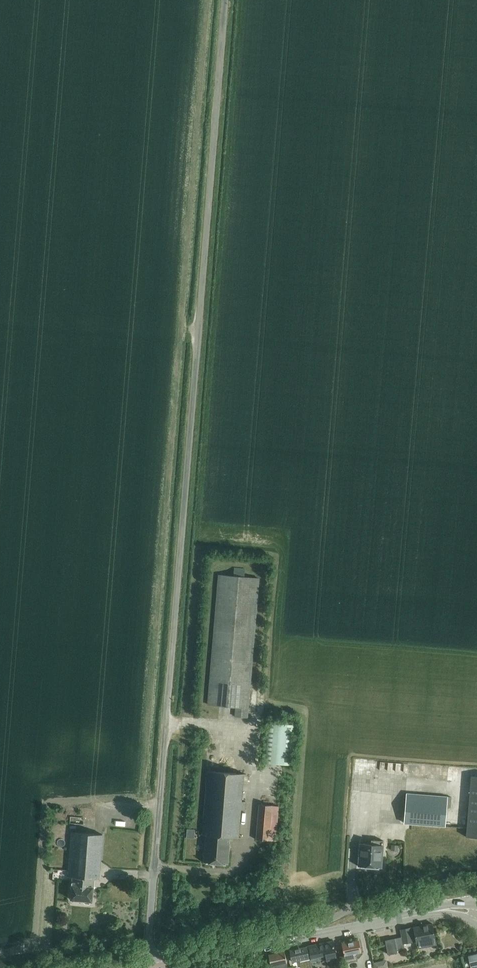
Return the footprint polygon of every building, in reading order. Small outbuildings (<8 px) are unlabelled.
[(235,717),(248,718),(260,579),(219,575),(208,705),(236,707),(235,717)] [(245,774),(207,771),(202,835),(206,835),(204,862),(228,864),(230,838),(239,838),(241,809),(246,810),(246,802),(242,801),(245,774)] [(476,836),(476,775),(470,775),(467,836),(476,836)] [(445,826),(447,807),(451,808),(452,797),(447,796),(407,793),(405,823),(445,826)] [(257,839),(269,840),(277,841),(280,806),(272,806),(259,805),(257,839)] [(73,876),(71,899),(84,900),(85,903),(90,903),(92,901),(93,901),(94,878),(99,879),(103,834),(72,832),(69,876),(73,876)] [(371,844),(360,843),(359,866),(382,868),(384,845),(383,845),(383,841),(371,840),(371,844)] [(385,940),(388,954),(398,953),(398,950),(405,949),(404,944),(416,941),(418,948),(437,944),(432,923),(401,930),(402,937),(385,940)] [(345,955),(346,961),(358,959),(357,953),(361,952),(359,940),(343,944),(345,955)] [(312,960),(318,959),(319,963),(337,959),(333,941),(309,947),(312,960)] [(311,965),(307,947),(307,946),(290,950),(291,953),(288,953),(289,959),(292,959),(292,961),(302,959),(303,967),(311,965)] [(272,967),(288,967),(285,951),(269,955),(272,967)] [(468,955),(471,967),(476,966),(476,967),(476,953),(468,955)]
